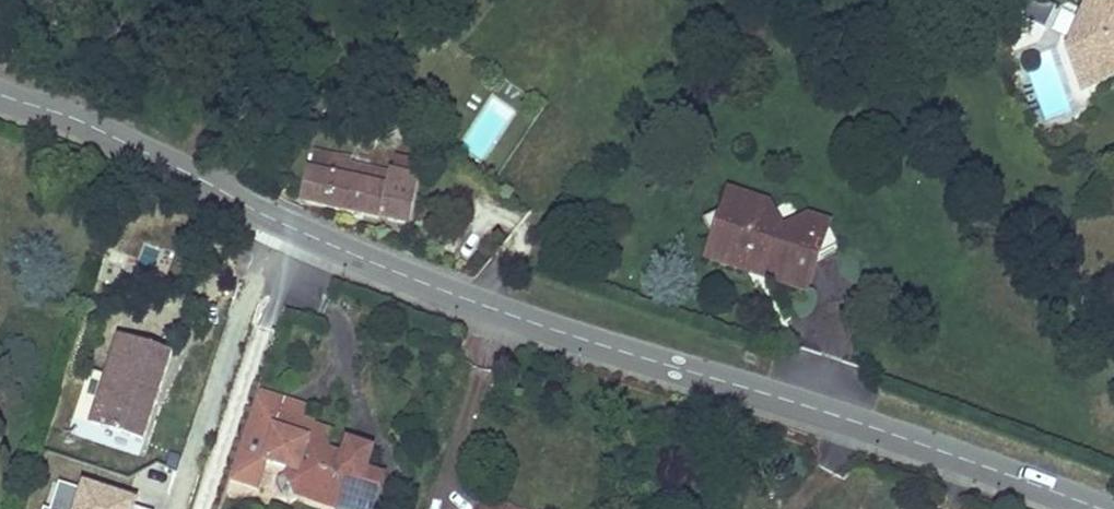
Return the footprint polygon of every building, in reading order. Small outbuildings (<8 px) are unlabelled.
[(1075,50),(1090,93),(1113,85),(1113,0),(1093,0),(1075,50)] [(492,98),(460,146),(480,159),(513,112),(492,98)] [(309,174),(306,173),(299,212),(408,233),(418,183),(391,178),(388,178),(385,189),(374,187),(377,171),(348,165),(349,159),(313,152),(309,174)] [(391,178),(418,183),(422,165),(395,160),(391,178)] [(750,208),(744,230),(769,221),(774,240),(797,231),(806,250),(826,242),(841,275),(863,268),(854,242),(750,208)] [(769,221),(744,230),(752,253),(734,262),(730,281),(751,283),(771,293),(786,290),(791,302),(806,296),(808,308),(827,312),(841,275),(826,242),(806,250),(797,231),(774,240),(769,221)] [(734,262),(752,253),(744,230),(724,238),(734,262)] [(172,353),(120,339),(94,431),(145,446),(157,407),(144,403),(150,381),(163,384),(172,353)] [(163,384),(150,381),(144,403),(157,407),(163,384)] [(298,411),(257,399),(249,426),(290,438),(294,423),(298,411)] [(249,426),(231,488),(249,493),(258,466),(281,473),(279,479),(277,479),(270,482),(268,488),(275,500),(281,502),(287,499),(288,495),(329,508),(331,502),(355,508),(370,508),(380,475),(359,469),(360,463),(335,456),(322,451),(327,434),(294,423),(290,438),(249,426)] [(365,449),(340,442),(335,456),(360,463),(365,449)] [(154,508),(136,504),(139,492),(107,484),(111,470),(85,464),(79,484),(51,476),(43,508),(154,508)]
